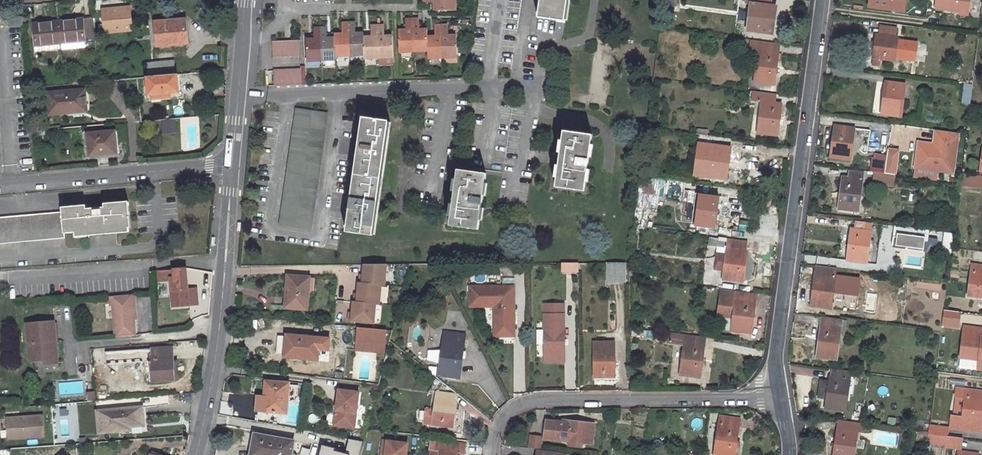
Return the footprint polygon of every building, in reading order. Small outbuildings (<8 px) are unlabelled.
[(423,2),(433,2),(433,5),(434,10),(455,11),(455,0),(423,0),(423,2)] [(537,18),(556,20),(564,22),(567,0),(540,0),(537,18)] [(747,31),(772,34),(774,17),(772,16),(769,16),(770,6),(771,0),(745,0),(744,3),(750,4),(747,31)] [(870,8),(890,11),(891,0),(871,0),(870,8)] [(936,0),(935,9),(968,13),(970,0),(936,0)] [(108,34),(135,32),(133,10),(106,12),(108,34)] [(24,18),(14,19),(15,29),(25,28),(24,18)] [(98,41),(96,18),(84,20),(86,42),(98,41)] [(413,19),(406,19),(406,30),(402,30),(398,30),(398,52),(414,52),(413,19)] [(419,19),(413,19),(414,52),(428,51),(427,37),(427,29),(423,29),(419,29),(419,19)] [(84,20),(60,22),(62,44),(86,42),(84,20)] [(556,20),(554,33),(562,34),(564,22),(556,20)] [(187,21),(157,23),(159,46),(188,44),(187,21)] [(60,22),(34,24),(36,46),(62,44),(60,22)] [(338,34),(334,34),(335,38),(335,56),(350,55),(349,23),(341,23),(342,34),(338,34)] [(354,23),(349,23),(350,55),(364,55),(363,37),(363,33),(359,33),(355,34),(354,23)] [(383,25),(376,26),(378,58),(393,57),(392,36),(388,36),(384,36),(383,25)] [(442,25),(435,26),(435,37),(432,37),(427,37),(428,51),(428,58),(443,58),(442,25)] [(448,25),(442,25),(443,58),(457,57),(456,36),(453,36),(448,36),(448,25)] [(367,37),(363,37),(364,55),(364,58),(378,58),(376,26),(370,26),(371,37),(367,37)] [(876,35),(873,59),(878,59),(893,61),(896,37),(895,37),(896,28),(881,26),(880,35),(876,35)] [(320,28),(313,29),(313,39),(309,40),(305,40),(306,61),(321,60),(320,28)] [(326,28),(320,28),(321,60),(335,59),(335,56),(335,38),(330,39),(326,39),(326,28)] [(299,40),(272,41),(272,57),(300,56),(299,40)] [(751,41),(749,50),(757,51),(754,82),(773,85),(778,44),(751,41)] [(172,62),(147,64),(148,78),(173,75),(172,62)] [(301,69),(273,70),(273,85),(301,84),(301,69)] [(967,70),(965,84),(973,85),(974,71),(967,70)] [(148,78),(145,78),(147,96),(179,93),(178,75),(173,75),(148,78)] [(885,82),(881,114),(900,116),(905,85),(885,82)] [(965,84),(962,105),(970,106),(973,85),(965,84)] [(86,89),(50,92),(52,113),(87,110),(86,89)] [(758,118),(757,133),(776,135),(780,104),(774,103),(775,94),(752,91),(751,101),(756,101),(761,102),(758,118)] [(296,108),(280,226),(309,229),(326,113),(296,108)] [(162,120),(163,134),(178,133),(177,118),(162,120)] [(349,209),(345,232),(372,235),(388,121),(362,118),(358,141),(355,141),(354,146),(354,153),(357,153),(350,198),(347,197),(347,203),(346,209),(349,209)] [(834,126),(830,157),(850,160),(854,129),(834,126)] [(918,145),(915,167),(953,173),(959,134),(936,131),(934,148),(918,145)] [(116,132),(88,135),(90,158),(118,155),(116,132)] [(558,166),(555,187),(584,191),(591,135),(563,132),(558,166)] [(695,134),(694,143),(706,144),(707,135),(695,134)] [(711,138),(706,177),(726,179),(731,141),(711,138)] [(875,156),(873,172),(875,173),(894,175),(897,158),(875,156)] [(453,198),(449,225),(478,230),(485,174),(457,169),(453,198)] [(870,186),(861,185),(863,173),(849,172),(848,178),(842,177),(838,209),(858,211),(859,202),(867,203),(870,186)] [(875,173),(874,180),(893,182),(894,175),(875,173)] [(961,175),(960,186),(981,189),(981,178),(961,175)] [(650,192),(649,192),(650,184),(640,182),(637,204),(647,206),(648,199),(650,199),(650,192)] [(718,196),(714,228),(734,231),(738,199),(718,196)] [(63,211),(65,234),(88,233),(89,236),(98,235),(97,232),(108,231),(108,235),(118,234),(118,230),(131,230),(129,203),(105,205),(105,208),(88,209),(87,207),(63,208),(63,211)] [(65,238),(65,234),(63,211),(0,216),(0,243),(65,238)] [(746,231),(748,222),(740,220),(737,229),(746,231)] [(874,240),(870,240),(872,225),(856,222),(855,230),(850,229),(847,261),(866,263),(869,247),(873,247),(874,240)] [(895,232),(894,250),(937,251),(938,234),(895,232)] [(710,239),(709,245),(723,247),(723,243),(717,242),(717,240),(710,239)] [(728,239),(722,280),(742,282),(746,251),(745,250),(746,241),(728,239)] [(578,263),(562,263),(562,272),(579,271),(578,263)] [(625,263),(606,263),(606,281),(624,281),(625,263)] [(968,296),(981,297),(981,265),(972,264),(968,296)] [(384,286),(386,265),(364,265),(363,276),(362,284),(381,285),(384,286)] [(815,274),(811,306),(830,308),(836,268),(818,266),(817,275),(815,274)] [(187,268),(156,271),(157,282),(170,282),(171,308),(191,308),(187,268)] [(286,275),(284,308),(307,310),(308,288),(311,288),(312,277),(286,275)] [(362,284),(359,284),(358,283),(357,295),(356,302),(376,304),(379,305),(381,285),(362,284)] [(494,336),(514,335),(514,286),(469,286),(469,306),(494,306),(494,336)] [(732,317),(731,331),(750,333),(755,302),(753,302),(754,294),(721,290),(718,315),(732,317)] [(136,294),(112,296),(112,305),(115,305),(118,337),(138,335),(136,318),(134,318),(132,303),(137,303),(136,294)] [(444,296),(434,296),(434,304),(444,304),(444,296)] [(352,321),(375,323),(376,304),(356,302),(354,302),(353,314),(352,321)] [(942,327),(961,328),(962,311),(944,310),(942,327)] [(821,325),(817,357),(836,359),(838,344),(842,345),(846,321),(823,318),(822,326),(821,325)] [(563,320),(544,320),(544,362),(554,362),(554,353),(563,353),(563,320)] [(58,322),(30,324),(34,362),(48,360),(47,357),(56,356),(55,341),(60,341),(58,322)] [(960,357),(980,360),(981,344),(981,336),(981,334),(981,328),(964,326),(960,357)] [(632,329),(631,336),(645,337),(646,331),(632,329)] [(444,332),(439,375),(458,377),(464,334),(444,332)] [(670,334),(669,342),(683,344),(679,375),(699,377),(704,338),(670,334)] [(286,335),(284,357),(309,359),(310,349),(318,349),(328,350),(329,338),(286,335)] [(60,341),(55,341),(56,356),(47,357),(48,360),(48,364),(62,363),(60,341)] [(613,342),(594,342),(594,377),(614,376),(613,342)] [(177,347),(123,350),(124,362),(156,361),(158,384),(180,382),(179,379),(178,361),(177,347)] [(310,349),(309,359),(317,360),(318,349),(310,349)] [(563,353),(554,353),(554,362),(563,362),(563,353)] [(855,378),(849,377),(850,372),(831,370),(830,378),(829,377),(828,382),(820,381),(818,397),(826,398),(825,408),(845,411),(847,395),(853,396),(855,378)] [(264,396),(263,411),(283,413),(284,398),(297,399),(298,385),(288,384),(289,383),(268,382),(266,396),(264,396)] [(960,429),(980,432),(981,421),(981,391),(966,389),(960,429)] [(336,426),(354,428),(358,392),(338,390),(336,410),(338,410),(336,426)] [(424,422),(433,423),(453,426),(457,393),(437,391),(435,410),(426,409),(424,422)] [(138,429),(138,425),(157,424),(156,406),(112,409),(113,431),(138,429)] [(45,416),(10,419),(11,429),(13,429),(14,438),(46,436),(45,416)] [(715,454),(716,454),(735,454),(739,427),(737,426),(738,418),(720,416),(715,454)] [(547,420),(545,438),(571,441),(579,442),(592,443),(595,424),(563,420),(563,422),(547,420)] [(833,454),(854,454),(855,448),(863,449),(864,440),(855,438),(857,431),(860,432),(862,424),(840,421),(839,428),(837,428),(835,443),(834,449),(833,454)] [(927,441),(927,442),(945,444),(946,436),(947,427),(929,425),(928,432),(927,441)] [(917,430),(916,440),(927,441),(928,432),(917,430)] [(292,453),(294,441),(253,434),(249,454),(292,454),(292,453)] [(532,434),(528,447),(541,450),(545,438),(532,434)] [(960,438),(946,436),(945,444),(959,446),(960,438)] [(322,445),(319,454),(361,454),(364,442),(350,439),(347,450),(322,445)] [(439,454),(459,454),(463,454),(464,443),(436,440),(435,450),(439,451),(439,454)] [(407,444),(387,441),(384,454),(405,454),(407,444)]
